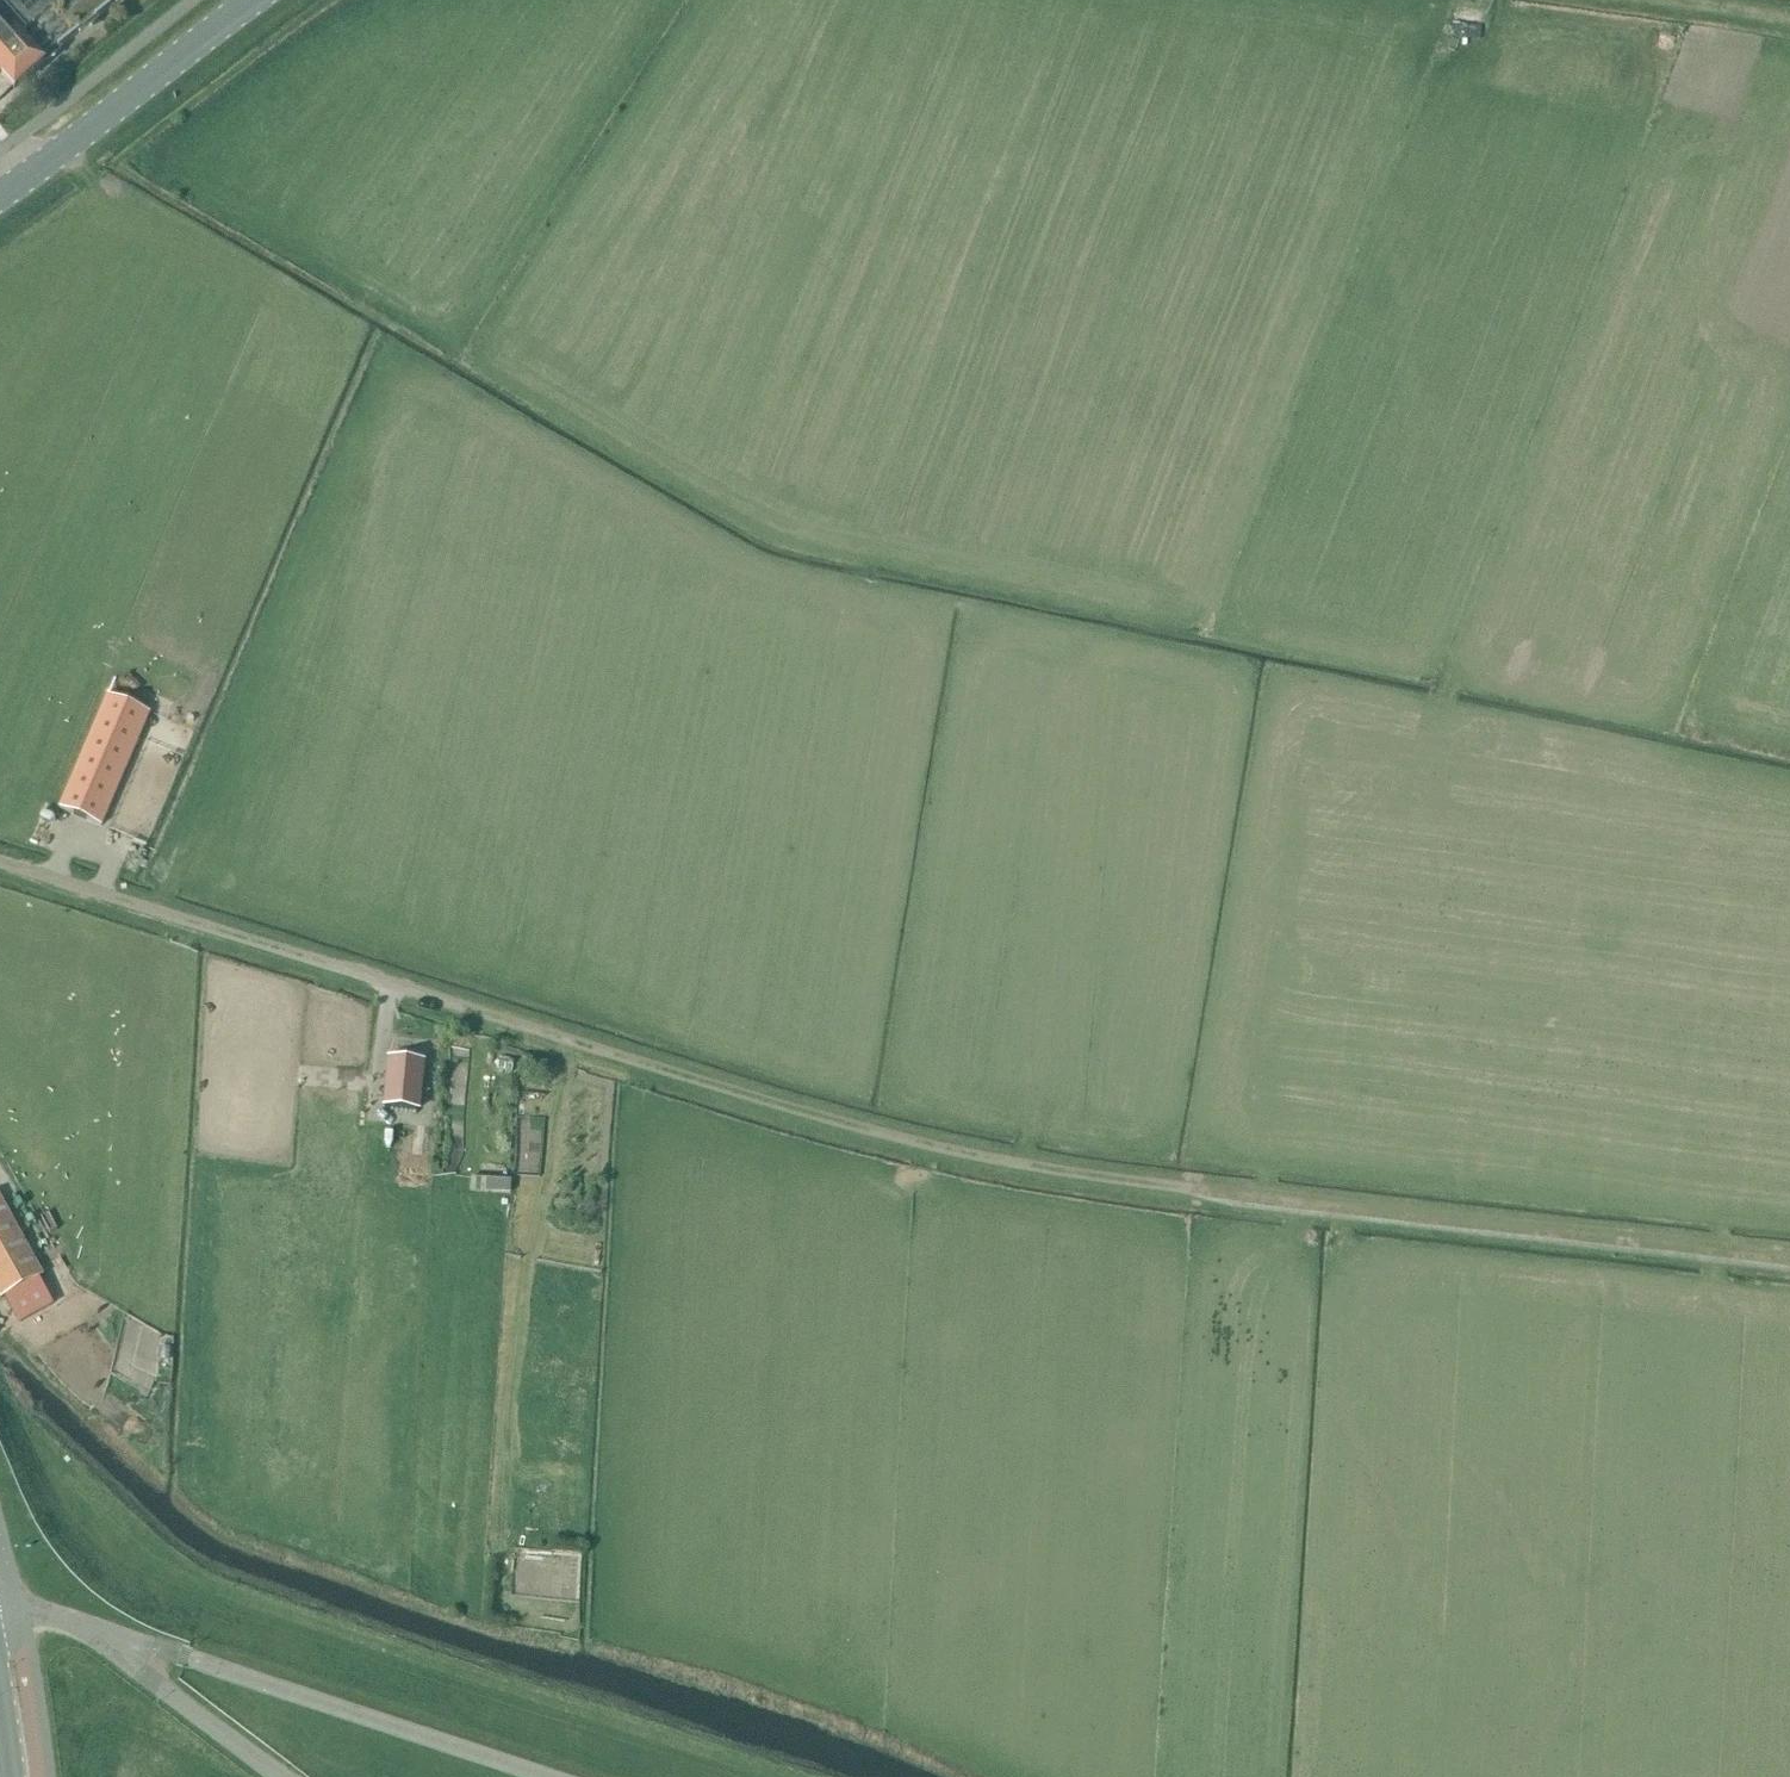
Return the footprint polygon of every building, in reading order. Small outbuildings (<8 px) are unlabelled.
[(14,90),(43,64),(42,62),(120,0),(0,0),(0,74),(14,90)] [(107,695),(59,808),(101,826),(149,713),(107,695)] [(422,1062),(388,1059),(384,1107),(417,1110),(422,1062)] [(471,1179),(470,1192),(509,1194),(510,1182),(471,1179)] [(42,1276),(0,1200),(0,1292),(42,1276)] [(36,1279),(6,1296),(20,1323),(51,1306),(36,1279)] [(159,1350),(159,1361),(168,1362),(169,1350),(159,1350)]
